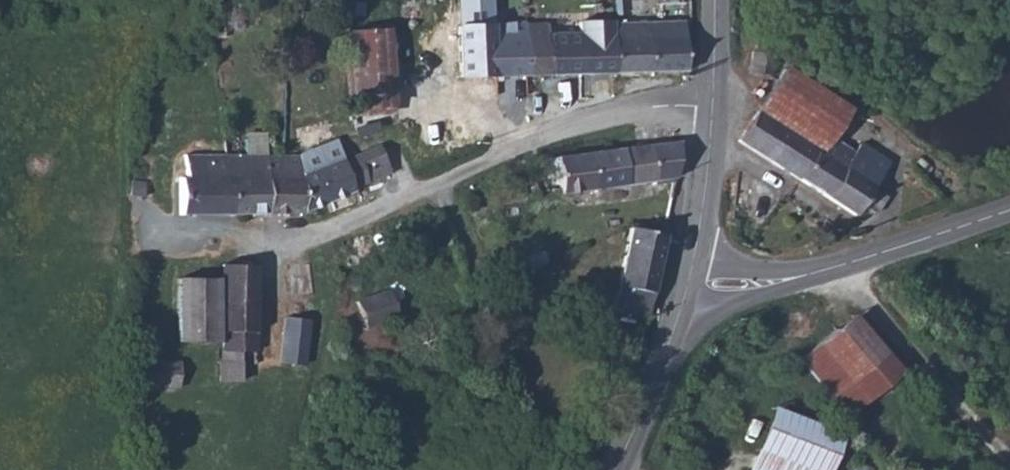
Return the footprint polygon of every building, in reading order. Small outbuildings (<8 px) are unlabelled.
[(770,7),(769,0),(743,0),(744,10),(770,7)] [(469,33),(492,32),(491,19),(468,21),(469,33)] [(399,24),(379,24),(352,23),(355,77),(402,77),(399,24)] [(619,26),(622,75),(687,71),(683,24),(619,26)] [(554,44),(556,78),(622,75),(619,26),(553,29),(554,44)] [(554,44),(553,29),(527,30),(528,44),(554,44)] [(465,83),(556,78),(554,44),(528,44),(527,30),(492,32),(469,33),(463,33),(465,83)] [(765,47),(747,48),(749,74),(766,73),(765,47)] [(820,148),(823,143),(846,111),(790,72),(764,110),(820,148)] [(405,129),(404,119),(402,77),(355,77),(357,131),(374,130),(405,129)] [(853,161),(823,143),(820,148),(764,110),(743,140),(859,218),(865,208),(877,215),(888,199),(876,192),(893,167),(863,147),(853,161)] [(309,169),(314,219),(318,219),(341,205),(406,166),(392,141),(360,160),(351,140),(309,166),(309,169)] [(681,164),(682,148),(529,173),(532,194),(549,191),(551,203),(673,186),(681,164)] [(178,221),(215,221),(216,212),(212,160),(183,160),(182,184),(176,184),(178,210),(178,221)] [(216,212),(215,221),(249,220),(249,160),(212,160),(216,212)] [(249,220),(314,219),(309,169),(295,169),(268,168),(269,160),(249,160),(249,220)] [(127,206),(126,222),(136,222),(135,207),(127,206)] [(664,244),(630,236),(613,315),(645,325),(651,300),(664,244)] [(252,271),(219,269),(219,283),(219,307),(253,307),(252,271)] [(219,307),(219,283),(180,283),(181,306),(219,307)] [(370,334),(404,318),(395,297),(361,311),(370,334)] [(220,344),(219,307),(181,306),(182,345),(220,344)] [(254,368),(253,307),(219,307),(220,344),(220,363),(217,362),(217,385),(239,386),(240,370),(254,368)] [(280,361),(301,364),(303,352),(305,318),(284,316),(280,361)] [(849,324),(811,357),(859,407),(895,376),(849,324)] [(142,395),(178,395),(178,368),(143,368),(142,395)] [(839,438),(773,414),(753,469),(827,469),(839,438)]
